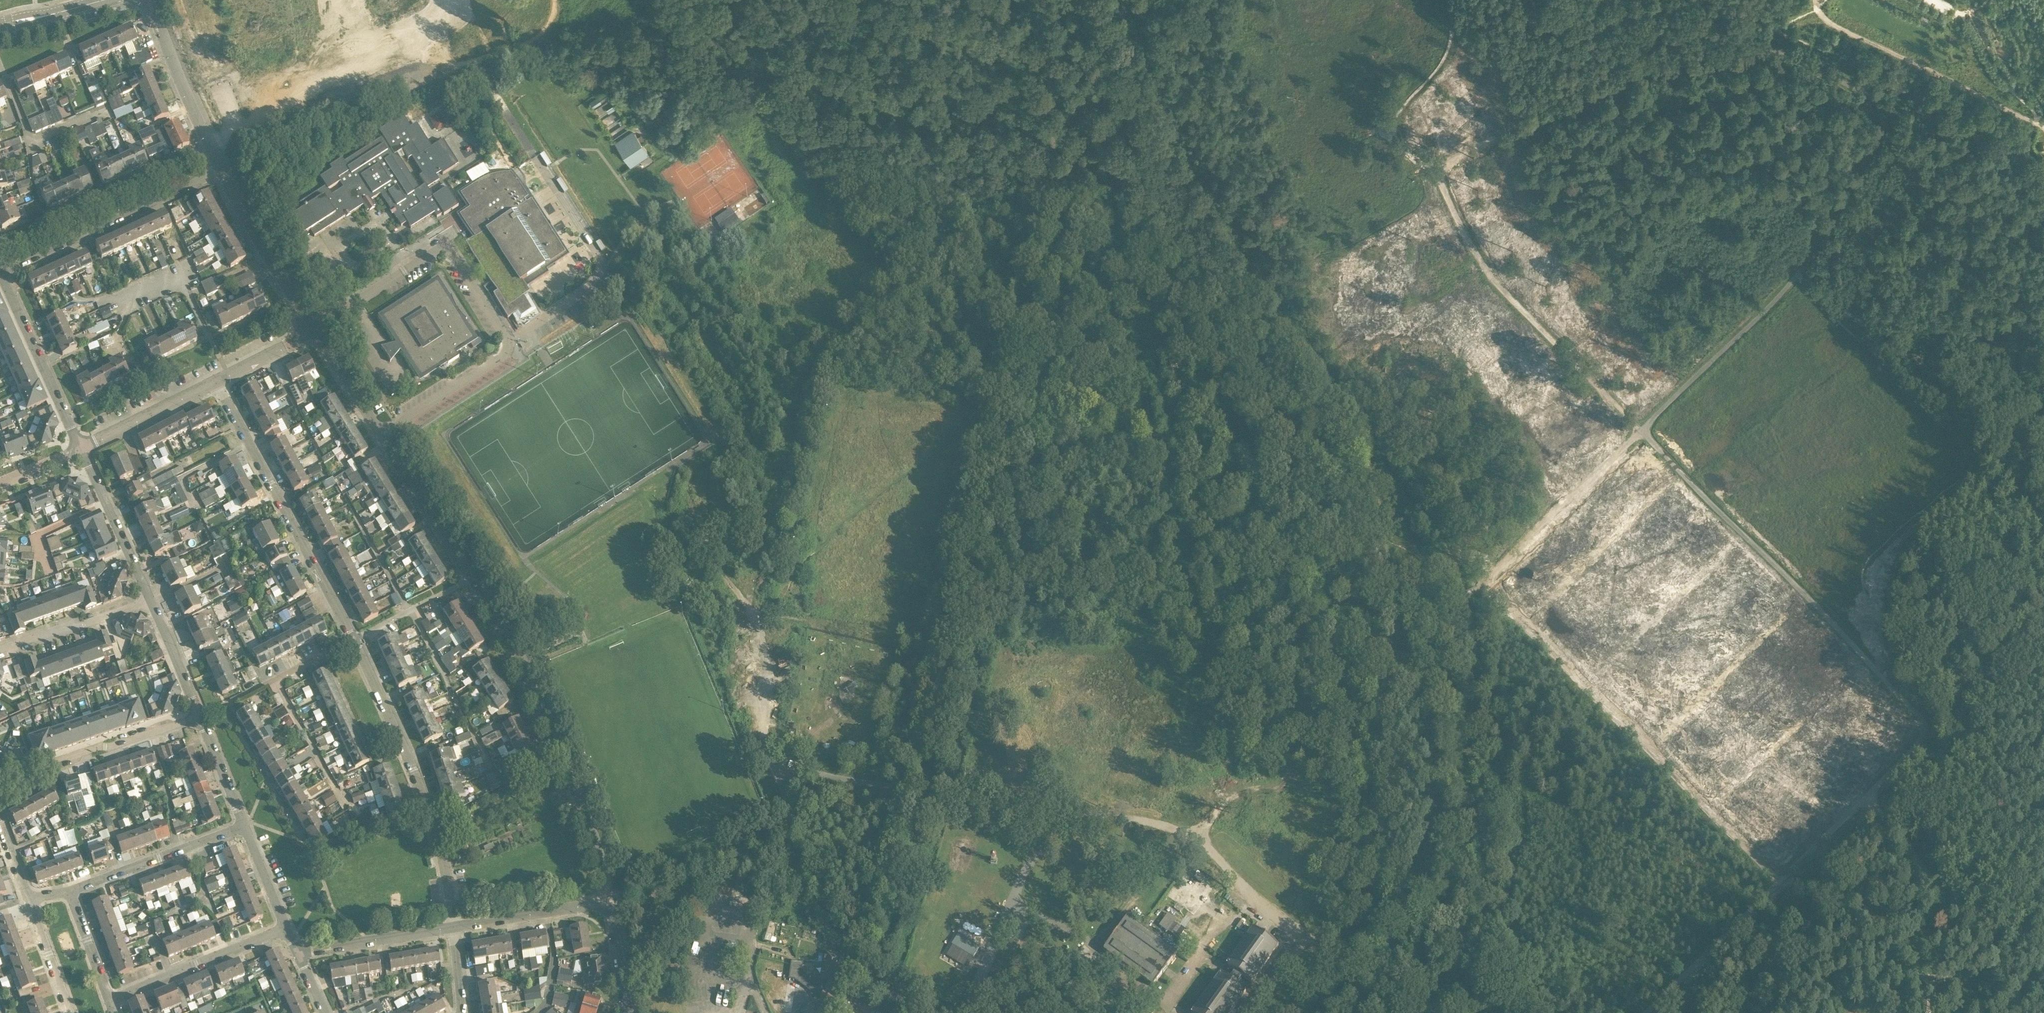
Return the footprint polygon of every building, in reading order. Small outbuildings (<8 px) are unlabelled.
[(118,33),(124,48),(128,58),(133,70),(146,64),(152,61),(147,50),(141,52),(130,28),(118,33)] [(111,54),(124,48),(118,33),(105,39),(111,54)] [(98,60),(111,54),(105,39),(92,45),(98,60)] [(92,62),(98,60),(92,45),(79,50),(84,63),(77,66),(82,77),(88,75),(86,71),(84,66),(92,62)] [(52,62),(59,77),(72,71),(65,56),(52,62)] [(46,83),(59,77),(52,62),(39,68),(46,83)] [(33,88),(46,83),(39,68),(26,73),(33,88)] [(134,90),(153,82),(151,78),(152,78),(148,70),(134,76),(135,78),(128,81),(126,75),(113,81),(116,87),(121,85),(123,89),(121,90),(123,95),(134,90)] [(20,94),(33,88),(26,73),(13,79),(20,94)] [(144,100),(158,93),(155,86),(154,86),(153,82),(134,90),(139,102),(143,99),(144,100)] [(90,95),(96,108),(106,104),(100,91),(90,95)] [(593,103),(616,137),(632,126),(610,92),(593,103)] [(149,111),(162,105),(161,101),(162,101),(158,93),(144,100),(149,111)] [(119,96),(108,101),(113,112),(125,107),(119,96)] [(162,105),(149,111),(154,123),(168,117),(165,109),(164,109),(162,105)] [(44,115),(50,127),(50,128),(63,122),(56,107),(50,110),(51,112),(44,115)] [(431,119),(438,131),(448,125),(440,113),(431,119)] [(36,133),(50,127),(44,115),(28,122),(33,133),(36,133)] [(441,173),(442,175),(458,165),(443,141),(431,149),(416,125),(410,129),(402,117),(379,132),(383,138),(344,163),(342,159),(330,167),(332,170),(320,178),(326,187),(294,207),(298,214),(289,219),(301,237),(310,231),(314,237),(329,228),(380,195),(401,227),(407,223),(410,229),(434,214),(437,218),(443,214),(444,216),(458,207),(447,189),(441,192),(432,198),(427,189),(439,182),(436,176),(441,173)] [(102,136),(107,134),(102,123),(100,119),(96,121),(97,123),(102,136)] [(161,145),(182,135),(181,131),(178,123),(164,130),(166,135),(158,139),(161,145)] [(96,139),(91,127),(91,126),(85,129),(92,144),(97,142),(96,139)] [(142,143),(148,141),(144,131),(140,132),(141,133),(138,134),(142,143)] [(635,134),(617,145),(631,166),(649,154),(635,134)] [(55,138),(60,149),(66,147),(61,135),(55,138)] [(161,145),(150,149),(146,151),(149,158),(172,147),(174,153),(164,158),(168,167),(174,164),(175,166),(191,158),(187,148),(189,147),(185,139),(184,139),(182,135),(161,145)] [(55,152),(60,149),(55,138),(49,141),(52,147),(55,152)] [(20,139),(4,143),(5,149),(22,144),(20,139)] [(130,155),(136,170),(147,165),(139,146),(127,151),(130,155)] [(37,156),(41,165),(47,163),(43,154),(37,156)] [(108,167),(108,165),(103,155),(91,160),(103,185),(112,181),(106,168),(108,167)] [(125,175),(136,170),(130,155),(118,160),(125,175)] [(540,157),(547,168),(550,166),(543,155),(540,157)] [(32,169),(41,165),(37,156),(32,158),(32,169)] [(112,181),(125,175),(118,160),(108,165),(108,167),(106,168),(112,181)] [(77,181),(83,194),(92,190),(84,170),(72,175),(75,180),(74,180),(75,182),(77,181)] [(14,186),(10,173),(0,176),(0,190),(14,186)] [(527,200),(510,174),(506,174),(504,174),(501,174),(498,175),(495,176),(492,176),(489,177),(486,179),(483,180),(480,182),(460,194),(465,203),(467,202),(472,210),(466,214),(465,212),(459,215),(469,231),(474,227),(480,236),(467,244),(498,293),(492,296),(507,320),(512,317),(512,316),(517,313),(521,318),(531,311),(524,300),(522,298),(527,295),(524,290),(548,274),(544,268),(553,262),(555,265),(567,257),(532,203),(530,204),(527,200)] [(70,199),(83,194),(77,181),(75,182),(74,180),(64,185),(70,199)] [(568,193),(560,180),(556,183),(564,195),(568,193)] [(18,191),(30,187),(31,187),(29,181),(16,185),(18,191)] [(42,204),(45,203),(47,209),(57,205),(51,193),(54,192),(53,190),(50,185),(39,190),(36,191),(42,204)] [(57,205),(70,199),(64,185),(53,190),(54,192),(51,193),(57,205)] [(30,187),(18,191),(20,196),(32,193),(30,187)] [(198,211),(211,204),(213,203),(207,193),(192,202),(186,205),(191,215),(198,211)] [(11,211),(6,201),(0,203),(0,219),(11,214),(10,212),(11,211)] [(211,204),(198,211),(204,223),(217,216),(211,204)] [(185,219),(180,208),(170,212),(175,223),(185,219)] [(0,219),(0,225),(2,230),(20,222),(15,210),(11,211),(10,212),(11,214),(0,219)] [(154,220),(160,234),(165,231),(171,228),(165,214),(157,218),(154,220)] [(718,226),(724,235),(741,224),(735,215),(718,226)] [(211,235),(224,228),(217,216),(204,223),(211,235)] [(155,236),(160,234),(154,220),(149,222),(149,221),(142,225),(148,239),(155,236)] [(181,236),(191,230),(198,227),(195,223),(195,222),(189,226),(188,225),(179,231),(181,236)] [(136,244),(148,239),(142,225),(134,228),(134,229),(130,230),(136,244)] [(198,227),(191,230),(194,235),(200,231),(198,227)] [(218,247),(231,240),(224,228),(211,235),(214,240),(218,247)] [(125,249),(136,244),(130,230),(126,232),(126,231),(118,235),(125,249)] [(113,254),(125,249),(118,235),(111,238),(111,239),(107,241),(113,254)] [(225,259),(238,252),(231,240),(218,247),(225,259)] [(114,256),(113,254),(107,241),(103,242),(95,245),(101,259),(107,257),(108,259),(114,256)] [(600,243),(596,245),(601,252),(605,250),(600,243)] [(196,260),(212,251),(209,246),(202,250),(202,249),(193,254),(196,259),(196,260)] [(238,252),(225,259),(230,269),(245,260),(240,250),(238,252)] [(196,260),(196,259),(193,261),(196,267),(208,260),(209,261),(214,258),(213,256),(214,255),(212,251),(196,260)] [(74,260),(81,274),(86,272),(85,271),(92,268),(86,254),(78,257),(78,258),(74,260)] [(167,267),(162,254),(156,257),(157,258),(158,261),(162,269),(167,267)] [(76,276),(81,274),(74,260),(70,261),(62,264),(69,278),(75,275),(76,276)] [(212,267),(214,271),(219,269),(221,267),(219,263),(218,262),(218,263),(211,266),(212,267)] [(64,280),(69,278),(62,264),(55,268),(52,270),(58,284),(58,285),(59,286),(65,283),(64,280)] [(52,287),(58,285),(58,284),(52,270),(47,272),(47,271),(40,274),(46,288),(52,286),(52,287)] [(238,278),(243,289),(248,287),(255,284),(250,272),(238,278)] [(34,294),(46,288),(40,274),(32,278),(28,280),(28,279),(27,280),(34,294)] [(221,275),(211,279),(216,289),(225,285),(221,275)] [(216,289),(211,279),(203,283),(201,284),(206,297),(217,292),(216,289)] [(73,287),(76,294),(81,291),(76,280),(71,283),(73,287)] [(452,300),(451,297),(451,298),(448,299),(437,282),(381,317),(398,343),(395,344),(392,345),(398,353),(400,351),(402,349),(421,378),(446,362),(448,365),(459,358),(458,357),(455,352),(474,340),(463,323),(465,320),(466,321),(466,320),(464,318),(462,316),(460,313),(458,311),(457,309),(456,307),(455,305),(454,303),(452,300)] [(70,297),(76,294),(73,287),(67,290),(68,292),(70,297)] [(251,294),(248,287),(243,289),(248,300),(248,301),(250,300),(256,314),(266,309),(258,291),(251,294)] [(244,320),(256,314),(250,300),(248,301),(248,300),(237,305),(244,320)] [(226,311),(226,310),(225,310),(223,305),(212,311),(221,330),(230,326),(224,312),(226,311)] [(230,326),(244,320),(237,305),(226,310),(226,311),(224,312),(230,326)] [(108,307),(99,311),(103,321),(112,317),(108,307)] [(52,333),(67,326),(61,315),(47,322),(49,326),(48,326),(52,333)] [(11,325),(7,316),(0,319),(0,329),(11,325)] [(106,322),(93,328),(96,334),(109,328),(106,322)] [(181,333),(187,346),(197,342),(187,323),(177,328),(179,333),(179,334),(181,333)] [(14,333),(11,325),(0,329),(0,340),(14,333)] [(58,344),(72,338),(67,326),(52,333),(55,340),(56,340),(58,344)] [(18,342),(14,333),(0,340),(0,350),(18,342)] [(174,353),(187,346),(181,333),(179,334),(179,333),(167,339),(174,353)] [(72,338),(58,344),(59,348),(59,349),(62,356),(77,349),(72,338)] [(161,359),(174,353),(167,339),(157,344),(155,339),(151,341),(161,359)] [(103,340),(98,343),(101,349),(106,346),(103,340)] [(148,366),(161,359),(151,341),(144,344),(148,352),(142,355),(148,366)] [(22,351),(18,342),(0,350),(0,351),(4,359),(22,351)] [(97,342),(87,346),(89,352),(99,349),(97,342)] [(8,367),(26,359),(22,351),(4,359),(7,366),(8,367)] [(113,367),(120,381),(129,376),(119,358),(108,363),(111,368),(113,367)] [(297,365),(307,385),(312,383),(313,383),(313,382),(319,379),(308,358),(300,362),(301,363),(297,365)] [(12,376),(30,368),(26,359),(8,367),(8,368),(12,376)] [(106,368),(101,360),(94,364),(99,372),(106,368)] [(303,395),(310,391),(307,385),(297,365),(293,367),(293,366),(285,370),(292,384),(297,381),(299,386),(303,395)] [(107,388),(120,381),(113,367),(111,368),(100,374),(107,388)] [(16,384),(34,377),(30,368),(12,376),(15,383),(16,384)] [(94,395),(107,388),(100,374),(90,379),(90,380),(87,382),(94,395)] [(275,389),(276,388),(281,385),(275,375),(269,378),(275,389)] [(90,380),(90,379),(88,376),(76,382),(85,399),(94,395),(87,382),(90,380)] [(20,393),(38,384),(34,377),(16,384),(16,385),(20,393)] [(23,402),(43,393),(39,384),(19,393),(22,401),(23,402)] [(247,403),(261,396),(255,385),(241,392),(245,400),(245,399),(247,403)] [(303,402),(300,396),(296,388),(295,386),(289,389),(297,406),(303,402)] [(317,394),(320,399),(329,394),(326,388),(317,394)] [(23,403),(28,411),(47,402),(43,393),(23,402),(23,403)] [(271,404),(280,399),(277,393),(263,400),(261,396),(247,403),(249,407),(249,408),(252,415),(272,404),(271,404)] [(326,417),(340,409),(336,402),(335,402),(333,399),(334,398),(333,398),(319,406),(326,417)] [(259,425),(274,417),(271,411),(274,410),(272,404),(252,415),(256,422),(257,421),(259,425)] [(311,405),(304,409),(307,414),(314,410),(311,405)] [(50,408),(44,411),(38,414),(41,421),(38,427),(38,428),(54,435),(56,429),(58,426),(50,408)] [(197,415),(203,428),(209,425),(214,422),(207,408),(200,412),(200,413),(197,415)] [(333,428),(346,420),(344,416),(345,416),(340,409),(326,417),(319,421),(323,427),(317,430),(321,436),(327,432),(327,431),(333,428)] [(190,430),(192,434),(203,428),(197,415),(192,417),(192,416),(185,420),(190,430)] [(190,430),(185,420),(183,416),(175,420),(176,421),(172,423),(179,436),(190,430)] [(274,417),(259,425),(261,429),(260,430),(267,442),(282,434),(276,423),(277,422),(274,417)] [(340,439),(354,430),(349,423),(346,420),(333,428),(340,439)] [(167,441),(179,436),(172,423),(168,425),(168,424),(160,428),(167,441)] [(52,440),(54,435),(38,428),(37,429),(35,435),(28,439),(33,451),(50,444),(52,440)] [(162,444),(167,441),(160,428),(153,431),(153,432),(149,434),(156,447),(158,451),(159,451),(163,459),(168,457),(164,449),(162,444)] [(342,453),(360,441),(357,437),(358,437),(354,430),(340,439),(346,449),(341,452),(342,453)] [(327,432),(321,436),(324,440),(330,436),(327,432)] [(12,438),(11,438),(18,455),(22,454),(23,455),(28,453),(28,452),(28,451),(22,434),(12,438)] [(144,453),(156,447),(149,434),(146,436),(145,435),(137,439),(144,453)] [(10,439),(1,442),(8,459),(9,459),(9,460),(14,458),(14,457),(18,456),(11,438),(10,439)] [(277,458),(290,451),(284,440),(270,448),(274,455),(275,455),(277,458)] [(342,453),(346,459),(351,455),(354,460),(367,452),(363,444),(362,445),(360,441),(342,453)] [(322,459),(324,463),(341,453),(338,449),(322,459)] [(282,470),(296,462),(293,456),(291,451),(290,451),(277,458),(279,463),(278,463),(282,470)] [(119,481),(133,475),(135,481),(150,473),(145,462),(144,460),(129,467),(124,457),(111,463),(119,481)] [(162,460),(165,466),(170,464),(167,457),(162,460)] [(157,470),(153,462),(151,459),(145,462),(150,473),(157,470)] [(223,477),(237,470),(239,468),(234,459),(218,467),(223,477)] [(347,463),(351,469),(355,467),(352,461),(351,460),(348,462),(347,463)] [(288,481),(302,473),(304,472),(301,467),(299,468),(296,462),(282,470),(286,477),(288,481)] [(374,462),(360,470),(363,475),(358,478),(361,484),(362,485),(380,473),(378,470),(378,469),(374,462)] [(307,471),(310,476),(321,471),(318,465),(307,471)] [(171,472),(174,477),(184,472),(181,467),(171,472)] [(354,474),(355,474),(358,472),(355,467),(351,469),(346,472),(349,477),(354,474)] [(230,489),(243,482),(237,470),(223,477),(230,489)] [(154,489),(176,479),(175,479),(174,479),(170,472),(151,481),(139,486),(126,492),(130,501),(144,495),(143,494),(154,489)] [(302,473),(288,481),(291,485),(290,485),(294,492),(308,485),(302,473)] [(370,494),(387,483),(383,476),(382,477),(380,473),(362,485),(361,484),(355,489),(358,493),(363,489),(367,495),(369,493),(370,494)] [(210,483),(217,480),(215,475),(208,479),(210,483)] [(332,478),(322,484),(325,490),(336,485),(332,478)] [(176,479),(154,489),(158,497),(179,486),(176,479)] [(58,485),(51,488),(56,500),(63,497),(70,499),(70,500),(77,483),(75,482),(72,481),(72,482),(68,480),(58,484),(58,485)] [(236,501),(250,494),(243,482),(230,489),(236,501)] [(82,485),(77,483),(70,500),(72,500),(78,502),(81,510),(93,505),(90,497),(86,487),(82,486),(82,485)] [(381,503),(393,494),(391,491),(392,490),(387,483),(370,494),(373,499),(365,504),(368,509),(380,502),(381,503)] [(217,495),(223,492),(221,487),(214,491),(213,489),(198,496),(202,503),(212,498),(217,495)] [(41,492),(37,494),(43,511),(44,510),(53,507),(47,490),(46,490),(45,489),(40,491),(41,492)] [(176,494),(180,505),(188,502),(184,491),(176,494)] [(226,496),(223,492),(217,495),(219,500),(226,496)] [(250,494),(236,501),(241,510),(257,502),(252,492),(250,494)] [(27,497),(26,498),(33,515),(42,511),(43,511),(37,494),(32,495),(32,494),(27,496),(27,497)] [(387,513),(401,505),(396,498),(393,494),(381,503),(387,513)] [(306,514),(319,507),(313,495),(299,503),(303,510),(304,510),(306,514)] [(215,503),(214,502),(212,498),(202,503),(205,509),(215,503)] [(153,519),(153,518),(164,512),(163,509),(163,508),(160,501),(153,504),(134,513),(138,522),(152,516),(153,519)] [(234,512),(230,504),(223,507),(225,512),(226,512),(227,515),(234,512)] [(394,524),(407,516),(405,512),(401,505),(387,513),(381,517),(385,523),(379,527),(382,532),(394,524)] [(377,510),(374,506),(368,510),(371,514),(377,510)] [(311,525),(325,518),(319,507),(306,514),(308,518),(307,518),(311,525)] [(183,510),(173,515),(176,521),(186,516),(183,510)] [(103,525),(99,514),(80,523),(85,533),(103,525)] [(158,529),(153,518),(153,519),(152,516),(138,522),(144,535),(158,529)] [(407,516),(394,524),(397,528),(401,535),(414,526),(410,519),(409,519),(407,516)] [(372,522),(369,517),(362,521),(365,526),(372,522)] [(318,536),(331,529),(338,525),(335,519),(328,523),(325,518),(311,525),(315,532),(316,532),(318,536)] [(30,536),(36,533),(33,528),(31,522),(25,524),(30,536)] [(257,543),(274,534),(269,524),(264,527),(261,522),(252,526),(255,531),(252,533),(257,543)] [(42,530),(40,525),(33,528),(36,533),(42,530)] [(103,525),(86,533),(90,542),(107,535),(103,525)] [(162,540),(164,540),(158,529),(144,535),(150,548),(163,542),(162,540)] [(326,553),(340,545),(331,529),(318,536),(320,540),(319,540),(326,553)] [(215,543),(221,540),(217,531),(211,534),(215,543)] [(150,548),(155,558),(172,550),(176,559),(187,554),(182,544),(182,545),(176,534),(164,540),(162,540),(163,542),(150,548)] [(274,534),(257,543),(265,557),(277,551),(274,546),(279,543),(274,534)] [(107,535),(90,542),(94,551),(111,543),(107,535)] [(390,548),(397,543),(402,541),(398,535),(387,542),(390,548)] [(415,555),(427,548),(425,544),(426,544),(421,536),(408,545),(415,555)] [(49,547),(60,543),(59,537),(47,541),(49,547)] [(225,554),(232,550),(229,545),(231,544),(229,539),(220,543),(222,549),(225,554)] [(214,546),(220,557),(225,555),(218,542),(213,544),(214,547),(214,546)] [(60,543),(49,547),(51,553),(62,549),(60,543)] [(94,551),(93,552),(94,553),(98,562),(116,553),(111,543),(94,551)] [(335,568),(348,561),(340,545),(326,553),(332,565),(333,565),(335,568)] [(214,560),(220,557),(214,546),(214,547),(209,549),(212,556),(214,560)] [(278,569),(289,563),(281,548),(277,551),(265,557),(270,566),(275,564),(277,569),(278,569)] [(422,566),(435,558),(430,551),(429,551),(427,548),(415,555),(422,566)] [(55,566),(61,564),(67,562),(65,556),(53,560),(55,566)] [(428,577),(441,569),(438,565),(439,565),(435,558),(422,566),(428,577)] [(408,559),(402,563),(404,567),(411,564),(408,559)] [(340,580),(354,572),(348,561),(335,568),(337,572),(336,573),(340,580)] [(165,580),(183,571),(178,562),(161,570),(165,580)] [(95,576),(98,577),(106,569),(104,563),(95,567),(96,569),(93,571),(95,576)] [(109,583),(125,590),(127,584),(128,580),(121,563),(115,565),(110,567),(113,574),(109,583)] [(283,590),(299,581),(289,563),(278,569),(277,569),(271,572),(274,578),(273,578),(277,587),(270,590),(270,591),(272,594),(272,595),(279,591),(283,590)] [(441,569),(428,577),(435,588),(448,580),(444,572),(443,573),(441,569)] [(183,571),(165,580),(170,589),(188,581),(183,571)] [(347,590),(360,583),(354,572),(340,580),(344,587),(345,587),(347,590)] [(230,577),(236,588),(236,589),(241,587),(238,581),(235,575),(230,577)] [(212,580),(215,585),(223,582),(220,576),(212,580)] [(416,585),(422,581),(419,576),(412,580),(416,585)] [(230,577),(224,580),(230,591),(236,588),(230,577)] [(299,581),(283,590),(279,591),(281,595),(284,594),(287,600),(288,603),(306,594),(299,581)] [(422,581),(416,585),(418,589),(424,585),(422,581)] [(123,595),(125,590),(109,583),(105,593),(106,597),(101,599),(103,605),(121,598),(122,595),(123,595)] [(352,602),(366,595),(360,583),(347,590),(349,595),(348,595),(352,602)] [(83,605),(77,588),(72,590),(70,585),(65,586),(73,609),(83,605)] [(63,612),(73,609),(65,586),(61,588),(63,593),(57,595),(63,612)] [(77,588),(83,605),(85,611),(96,607),(90,590),(83,592),(81,586),(77,588)] [(179,607),(196,599),(192,589),(174,598),(179,607)] [(63,612),(57,595),(51,597),(50,592),(45,593),(53,616),(63,612)] [(43,620),(53,616),(45,593),(41,595),(43,600),(37,602),(43,620)] [(401,605),(395,594),(390,597),(396,608),(401,605)] [(358,613),(372,606),(366,595),(352,602),(356,609),(358,613)] [(242,609),(237,598),(228,603),(233,613),(242,609)] [(444,624),(461,614),(463,613),(454,598),(440,607),(442,612),(439,615),(444,624)] [(43,620),(37,602),(31,604),(29,599),(28,599),(25,600),(33,623),(43,620)] [(196,599),(179,607),(184,617),(201,608),(196,599)] [(308,625),(315,639),(319,637),(319,638),(327,634),(308,599),(297,605),(307,625),(308,625)] [(23,627),(33,623),(25,600),(20,602),(22,607),(17,609),(19,616),(23,627)] [(372,606),(358,613),(360,617),(364,624),(378,617),(372,606)] [(286,611),(278,615),(282,622),(290,618),(286,611)] [(455,633),(468,625),(461,614),(444,624),(447,629),(445,630),(446,633),(440,637),(440,636),(431,642),(434,647),(449,637),(455,633)] [(25,633),(23,627),(19,616),(8,619),(14,636),(25,633)] [(242,625),(238,616),(231,620),(236,628),(242,625)] [(134,635),(140,620),(135,618),(131,617),(113,623),(117,634),(124,631),(134,635)] [(212,630),(206,617),(187,626),(193,639),(212,630)] [(140,620),(134,635),(143,639),(148,637),(151,644),(157,642),(149,624),(145,623),(145,622),(140,620)] [(427,635),(441,626),(439,621),(430,627),(427,621),(421,624),(427,635)] [(311,641),(315,639),(308,625),(307,625),(296,630),(304,646),(312,642),(311,641)] [(456,649),(463,645),(475,637),(468,625),(455,633),(449,637),(452,642),(456,649)] [(205,655),(221,648),(219,643),(218,643),(212,630),(193,639),(199,652),(203,650),(205,655)] [(297,649),(304,646),(296,630),(285,636),(293,651),(297,649)] [(95,638),(97,644),(103,660),(104,660),(108,659),(105,653),(112,651),(106,634),(95,638)] [(383,655),(397,649),(397,648),(409,643),(405,635),(397,639),(396,636),(378,644),(383,655)] [(289,653),(293,651),(285,636),(274,642),(282,657),(289,653)] [(475,637),(463,645),(456,649),(450,653),(445,657),(440,659),(446,669),(456,662),(453,657),(458,654),(461,659),(483,645),(478,636),(475,637)] [(449,637),(434,647),(438,653),(446,647),(447,647),(446,646),(452,642),(449,637)] [(275,661),(282,657),(274,642),(263,648),(270,662),(274,660),(275,661)] [(98,662),(103,660),(97,644),(87,648),(95,669),(96,669),(99,668),(98,662)] [(91,670),(95,669),(87,648),(77,651),(83,668),(90,665),(91,670)] [(211,671),(229,663),(225,652),(223,653),(221,648),(205,655),(207,660),(206,661),(209,669),(210,668),(211,671)] [(266,664),(270,662),(263,648),(251,653),(259,669),(267,665),(266,664)] [(388,666),(402,660),(397,649),(383,655),(388,666)] [(77,670),(83,668),(77,651),(67,655),(75,676),(79,675),(77,670)] [(160,651),(150,656),(153,663),(164,658),(160,651)] [(71,678),(75,676),(67,655),(57,658),(63,675),(69,673),(71,678)] [(56,677),(63,675),(57,658),(47,662),(55,684),(58,683),(56,677)] [(43,682),(37,666),(35,660),(24,664),(30,680),(37,678),(39,683),(42,682),(42,683),(43,682)] [(407,671),(407,670),(402,660),(388,666),(393,677),(407,671)] [(117,663),(121,674),(128,672),(124,661),(117,663)] [(51,685),(55,684),(47,662),(37,666),(43,682),(49,680),(51,685)] [(487,662),(472,671),(478,682),(491,673),(490,672),(493,671),(487,662)] [(216,682),(230,676),(234,674),(229,663),(211,671),(214,677),(213,677),(216,682)] [(258,678),(253,669),(252,667),(240,673),(246,684),(258,678)] [(407,671),(393,677),(398,689),(417,680),(416,677),(412,668),(407,670),(407,671)] [(317,689),(331,683),(329,679),(330,679),(326,671),(312,677),(317,689)] [(485,692),(498,684),(491,673),(478,682),(485,692)] [(161,695),(160,696),(177,703),(179,698),(178,698),(180,694),(174,676),(161,681),(164,689),(161,695)] [(230,676),(216,682),(220,691),(221,691),(222,695),(222,696),(236,689),(230,676)] [(471,684),(468,679),(462,683),(465,688),(471,684)] [(323,700),(337,694),(333,686),(333,687),(331,683),(317,689),(323,700)] [(491,702),(504,694),(498,684),(485,692),(491,702)] [(463,705),(472,699),(479,695),(476,690),(470,694),(469,693),(459,699),(463,705)] [(428,703),(439,698),(436,692),(428,696),(427,694),(424,695),(422,692),(404,700),(409,711),(423,705),(428,703)] [(328,712),(341,706),(340,702),(337,694),(323,700),(328,712)] [(504,694),(491,702),(498,713),(513,703),(507,694),(505,695),(504,694)] [(278,695),(273,697),(272,698),(277,707),(283,704),(278,695)] [(479,695),(472,699),(475,703),(481,699),(479,695)] [(149,707),(155,719),(172,712),(174,708),(174,709),(176,703),(160,696),(160,697),(157,704),(149,707)] [(439,698),(428,703),(430,708),(441,703),(439,698)] [(25,710),(31,707),(28,701),(22,704),(17,707),(19,712),(25,710)] [(135,725),(145,722),(138,702),(130,705),(128,705),(135,725)] [(135,725),(128,705),(119,708),(126,728),(135,725)] [(414,723),(428,716),(423,705),(409,711),(414,723)] [(333,723),(347,717),(344,709),(343,710),(341,706),(328,712),(333,723)] [(489,712),(486,707),(480,711),(482,715),(489,712)] [(278,722),(288,715),(283,708),(273,714),(278,722)] [(126,728),(119,709),(112,711),(111,712),(118,730),(126,728)] [(243,728),(256,720),(250,709),(236,717),(240,724),(241,724),(243,728)] [(24,720),(30,718),(27,712),(22,715),(16,717),(19,723),(24,720)] [(118,730),(111,712),(110,712),(102,715),(109,733),(118,730)] [(109,733),(102,715),(94,718),(93,718),(100,737),(109,733)] [(419,734),(434,727),(428,716),(414,723),(419,734)] [(339,735),(352,729),(350,725),(351,724),(347,717),(333,723),(339,735)] [(100,737),(93,718),(92,718),(84,721),(91,740),(100,737)] [(507,736),(520,730),(522,728),(518,719),(501,727),(503,730),(497,733),(496,732),(481,741),(484,748),(506,736),(507,736)] [(249,739),(263,730),(260,725),(256,720),(243,728),(245,732),(249,739)] [(12,728),(10,721),(0,724),(0,732),(12,728)] [(91,740),(84,721),(76,724),(75,724),(82,743),(91,740)] [(82,743),(75,724),(74,725),(66,727),(73,746),(82,743)] [(434,727),(419,734),(424,745),(443,736),(442,735),(443,734),(439,725),(434,727)] [(73,746),(66,727),(58,730),(57,731),(64,749),(73,746)] [(266,730),(270,741),(275,739),(270,728),(266,730)] [(344,746),(358,740),(354,732),(354,733),(352,729),(339,735),(344,746)] [(486,729),(479,732),(482,737),(488,733),(486,729)] [(256,749),(269,741),(263,730),(249,739),(253,746),(254,746),(256,749)] [(513,749),(526,742),(520,730),(507,736),(513,749)] [(64,749),(57,731),(56,731),(48,733),(55,752),(64,749)] [(55,753),(48,733),(40,736),(39,736),(46,756),(55,753)] [(325,741),(332,738),(329,733),(323,736),(325,741)] [(468,735),(455,740),(457,746),(472,740),(469,734),(468,734),(468,735)] [(46,756),(39,736),(38,736),(29,739),(36,759),(46,756)] [(349,758),(363,752),(361,748),(361,747),(358,740),(344,746),(349,757),(349,758)] [(262,760),(276,752),(275,751),(272,746),(269,741),(256,749),(258,753),(258,754),(262,760)] [(519,761),(532,754),(526,742),(513,749),(519,760),(519,761)] [(168,760),(169,760),(175,758),(171,746),(164,748),(168,760)] [(500,755),(506,752),(504,747),(497,750),(500,755)] [(173,772),(169,760),(168,760),(164,748),(157,750),(166,774),(173,772)] [(467,750),(469,756),(471,756),(476,754),(474,748),(467,750)] [(433,768),(448,763),(457,760),(453,749),(441,753),(440,751),(437,752),(437,754),(430,757),(433,768)] [(4,750),(0,759),(0,768),(2,768),(6,770),(24,763),(19,751),(12,753),(4,750)] [(183,768),(196,762),(191,750),(178,755),(183,768)] [(140,756),(144,769),(156,765),(152,752),(140,756)] [(269,771),(282,763),(279,757),(276,752),(262,760),(266,767),(269,771)] [(349,757),(354,770),(369,763),(365,755),(364,755),(363,752),(349,758),(349,757)] [(519,761),(519,760),(506,767),(508,772),(517,767),(519,772),(523,769),(524,770),(540,762),(535,753),(532,754),(519,761)] [(133,773),(144,769),(140,756),(128,760),(133,773)] [(133,773),(128,760),(116,764),(121,778),(123,784),(130,782),(132,789),(137,787),(135,780),(133,773)] [(188,779),(201,774),(196,762),(183,768),(188,779)] [(289,773),(288,773),(285,768),(282,763),(269,771),(271,775),(270,775),(275,782),(289,773)] [(437,780),(452,775),(448,763),(433,768),(437,780)] [(109,781),(121,778),(116,764),(105,768),(109,781)] [(282,792),(295,784),(301,780),(298,776),(302,773),(299,767),(288,773),(289,773),(275,782),(279,789),(279,788),(282,792)] [(376,784),(391,779),(390,778),(393,777),(389,767),(370,773),(367,767),(362,769),(365,775),(366,775),(369,784),(375,782),(376,784)] [(93,772),(97,785),(109,781),(105,768),(93,772)] [(335,782),(336,781),(339,780),(333,768),(329,771),(335,782)] [(316,772),(322,782),(327,779),(321,769),(316,772)] [(498,772),(493,775),(499,786),(504,784),(498,772)] [(193,790),(206,785),(201,774),(188,779),(182,781),(187,791),(192,789),(193,790)] [(67,804),(74,802),(78,815),(87,812),(83,799),(91,796),(85,775),(63,782),(67,797),(65,798),(66,800),(67,804)] [(441,792),(461,785),(465,783),(465,782),(463,777),(459,778),(454,780),(452,775),(437,780),(441,792)] [(380,796),(395,791),(391,779),(376,784),(380,796)] [(181,781),(174,784),(177,789),(183,786),(181,781)] [(287,803),(302,795),(295,784),(282,792),(284,796),(283,797),(287,803)] [(206,785),(193,790),(185,793),(187,799),(182,801),(181,799),(171,802),(174,810),(184,807),(191,804),(195,802),(210,796),(206,785)] [(461,785),(441,792),(445,803),(465,797),(461,785)] [(41,796),(48,809),(58,803),(51,791),(41,796)] [(383,807),(398,802),(395,791),(380,796),(383,807)] [(333,792),(323,797),(328,807),(338,801),(333,792)] [(365,800),(363,792),(350,796),(353,804),(365,800)] [(310,805),(309,805),(306,799),(305,800),(302,795),(287,803),(292,810),(295,814),(310,805)] [(30,802),(37,815),(48,809),(41,796),(30,802)] [(210,796),(195,802),(197,807),(199,806),(202,813),(215,807),(210,796)] [(20,808),(27,820),(37,815),(30,802),(20,808)] [(398,802),(383,807),(387,819),(405,813),(401,803),(399,803),(398,802)] [(300,825),(314,817),(314,816),(318,813),(312,803),(309,805),(310,805),(295,814),(297,817),(296,818),(300,825)] [(215,807),(202,813),(204,819),(201,820),(203,826),(220,820),(215,807)] [(16,826),(27,820),(20,808),(9,814),(16,826)] [(329,810),(324,813),(327,818),(332,815),(329,810)] [(102,815),(106,827),(113,825),(109,813),(102,815)] [(307,835),(321,827),(314,817),(300,825),(304,832),(305,831),(307,835)] [(173,824),(172,825),(175,831),(187,827),(185,820),(180,822),(173,824)] [(169,838),(164,822),(152,826),(157,843),(169,838)] [(327,823),(321,827),(307,835),(310,839),(309,839),(313,846),(333,834),(327,823)] [(145,847),(157,843),(152,826),(151,827),(140,831),(145,847)] [(191,831),(191,830),(189,826),(187,827),(175,831),(176,836),(191,831)] [(88,834),(82,829),(78,834),(84,839),(88,834)] [(57,832),(59,836),(61,842),(65,840),(65,841),(67,840),(63,830),(57,832)] [(133,851),(145,847),(140,831),(127,835),(133,851)] [(26,834),(30,841),(36,838),(35,836),(31,838),(29,833),(26,834)] [(121,855),(133,851),(127,835),(115,839),(121,855)] [(114,851),(111,842),(110,838),(102,841),(101,839),(87,844),(89,849),(88,850),(94,865),(108,860),(106,854),(114,851)] [(227,867),(240,862),(235,849),(222,854),(226,864),(227,867)] [(66,859),(71,873),(83,869),(77,855),(66,859)] [(60,877),(71,873),(66,859),(55,863),(60,877)] [(209,859),(201,862),(201,863),(206,875),(214,871),(209,859)] [(240,862),(227,867),(232,878),(244,873),(240,862)] [(60,877),(55,863),(44,866),(44,868),(49,881),(60,877)] [(174,871),(179,884),(191,880),(186,867),(174,871)] [(37,885),(49,881),(44,868),(33,872),(37,885)] [(167,889),(179,884),(174,871),(162,875),(167,889)] [(236,890),(249,884),(244,873),(232,878),(224,881),(206,888),(209,894),(221,889),(220,887),(226,885),(226,886),(233,883),(236,890)] [(155,893),(167,889),(162,875),(150,880),(155,893)] [(204,881),(206,888),(224,881),(222,875),(216,878),(216,877),(213,878),(206,881),(204,881)] [(144,898),(155,893),(150,880),(139,884),(144,898)] [(238,895),(239,895),(241,901),(253,896),(249,884),(236,890),(238,895)] [(197,900),(195,894),(194,894),(196,893),(194,886),(189,888),(191,896),(184,898),(186,904),(197,900)] [(170,895),(175,909),(179,907),(174,894),(170,895)] [(170,911),(175,909),(170,895),(165,897),(170,911)] [(253,896),(241,901),(242,904),(245,912),(258,907),(253,896)] [(96,916),(111,911),(107,899),(92,904),(96,916)] [(1214,920),(1223,926),(1233,911),(1224,905),(1214,920)] [(192,914),(195,921),(200,919),(196,907),(190,910),(192,914)] [(258,907),(245,912),(250,924),(263,919),(258,907)] [(100,928),(116,923),(111,911),(96,916),(100,928)] [(15,929),(10,918),(0,922),(0,934),(0,935),(15,929)] [(219,929),(222,935),(234,930),(229,918),(222,921),(224,927),(219,929)] [(1152,987),(1176,954),(1127,918),(1103,951),(1152,987)] [(164,933),(159,920),(153,922),(156,936),(164,933)] [(215,937),(222,935),(216,921),(210,924),(204,926),(198,929),(204,944),(216,939),(215,937)] [(176,929),(173,922),(168,924),(171,931),(176,929)] [(105,940),(120,935),(116,923),(100,928),(105,940)] [(572,941),(587,939),(585,926),(569,929),(572,941)] [(4,946),(19,941),(15,929),(0,935),(4,946)] [(192,949),(204,944),(198,929),(186,933),(192,949)] [(1278,947),(1270,941),(1253,929),(1227,966),(1252,984),(1278,947)] [(180,953),(192,949),(186,933),(173,937),(180,953)] [(532,935),(534,952),(547,950),(545,933),(532,935)] [(109,952),(124,947),(120,935),(105,940),(109,952)] [(522,954),(534,952),(532,935),(519,937),(522,954)] [(958,935),(952,946),(973,959),(980,948),(958,935)] [(168,958),(180,953),(173,937),(161,942),(168,958)] [(497,941),(499,957),(512,954),(509,939),(497,941)] [(587,939),(572,941),(574,954),(590,952),(587,939)] [(9,958),(23,952),(19,941),(4,946),(9,958)] [(487,959),(499,957),(497,941),(484,943),(487,959)] [(474,961),(487,959),(484,943),(471,945),(474,961)] [(114,964),(129,959),(124,947),(109,952),(114,964)] [(425,952),(427,966),(433,965),(440,964),(437,950),(425,952)] [(270,968),(283,962),(278,951),(265,957),(270,968)] [(13,969),(27,964),(23,952),(9,958),(13,969)] [(415,968),(426,967),(427,966),(425,952),(413,954),(415,968)] [(403,970),(415,968),(413,954),(401,957),(403,970)] [(836,956),(834,956),(827,954),(821,979),(823,980),(831,982),(836,983),(842,958),(835,956),(836,956)] [(391,972),(403,970),(401,957),(388,959),(391,972)] [(581,974),(603,971),(601,958),(580,961),(581,974)] [(129,959),(114,964),(118,976),(133,971),(129,959)] [(366,962),(368,976),(381,975),(378,960),(366,962)] [(226,966),(232,981),(244,976),(238,961),(226,966)] [(276,979),(288,973),(283,962),(270,968),(276,979)] [(363,977),(368,976),(366,962),(354,964),(357,978),(356,978),(357,985),(364,984),(363,977)] [(17,980),(32,975),(27,964),(13,969),(16,979),(17,980)] [(359,992),(357,985),(356,978),(357,978),(354,964),(342,966),(344,980),(350,979),(353,993),(359,992)] [(220,986),(232,981),(226,966),(214,971),(220,986)] [(331,982),(344,980),(342,966),(329,968),(331,982)] [(489,973),(488,967),(475,969),(477,978),(489,976),(489,973)] [(558,976),(572,979),(573,973),(559,970),(558,976)] [(603,971),(581,974),(583,987),(589,986),(589,987),(605,984),(603,971)] [(281,990),(293,985),(288,973),(276,979),(281,990)] [(195,979),(203,999),(210,996),(208,991),(213,989),(207,974),(195,979)] [(1231,981),(1220,974),(1192,1012),(1231,1012),(1246,992),(1231,981)] [(32,975),(17,980),(19,985),(21,992),(18,993),(20,999),(32,995),(30,989),(36,986),(32,975)] [(441,975),(435,976),(436,981),(436,986),(443,985),(443,984),(441,975)] [(571,985),(572,979),(558,976),(556,982),(557,982),(563,983),(571,985)] [(196,1002),(203,999),(195,979),(183,984),(189,999),(194,997),(196,1002)] [(847,1004),(843,1001),(844,1000),(837,996),(837,997),(829,991),(831,982),(823,980),(821,990),(816,996),(817,997),(809,1008),(807,1006),(802,1012),(840,1012),(847,1004)] [(480,998),(496,996),(493,983),(478,986),(480,998)] [(286,1001),(298,996),(293,985),(281,990),(286,1001)] [(163,991),(171,1009),(180,1005),(181,1009),(188,1007),(183,996),(177,998),(173,988),(163,991)] [(539,988),(529,990),(523,990),(525,1002),(541,1000),(539,988)] [(171,1009),(163,991),(154,996),(159,1010),(154,1012),(161,1012),(171,1009)] [(576,1006),(597,1012),(600,999),(580,993),(576,1006)] [(553,1000),(567,1003),(568,997),(554,994),(553,1000)] [(291,1012),(303,1007),(298,996),(286,1001),(291,1012)] [(433,1012),(440,1012),(445,1010),(437,996),(427,1002),(433,1012)] [(482,1010),(497,1008),(496,996),(480,998),(482,1010)] [(45,1012),(41,1001),(35,1003),(33,997),(21,1002),(23,1008),(27,1006),(29,1012),(44,1012),(45,1012)] [(398,1001),(402,1007),(407,1005),(403,998),(398,1001)] [(142,999),(128,1005),(131,1012),(148,1012),(142,999)] [(270,1009),(277,1005),(275,1000),(268,1003),(270,1009)] [(565,1009),(567,1003),(553,1000),(552,1006),(565,1009)] [(397,1010),(402,1007),(398,1001),(394,1003),(397,1010)] [(427,1002),(416,1007),(419,1012),(433,1012),(427,1002)] [(194,1004),(188,1006),(190,1012),(197,1010),(194,1004)]
